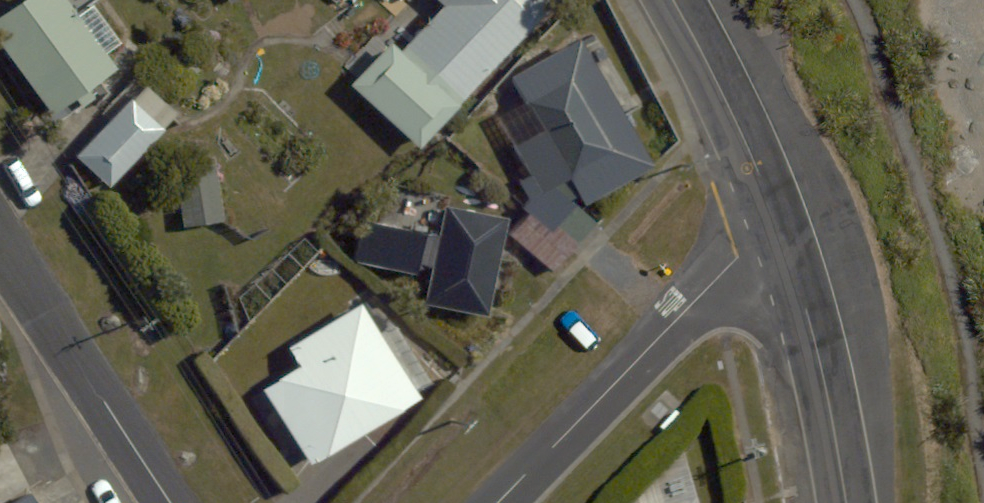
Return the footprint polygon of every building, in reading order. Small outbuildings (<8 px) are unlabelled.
[(317,140),(390,217),(549,68),(484,0),(466,0),(317,140)] [(99,54),(0,103),(0,112),(43,197),(15,211),(44,269),(174,205),(99,54)] [(650,246),(573,143),(470,220),(548,323),(650,246)] [(504,347),(415,260),(373,332),(461,403),(504,347)] [(356,384),(231,457),(259,502),(372,502),(413,479),(356,384)]
